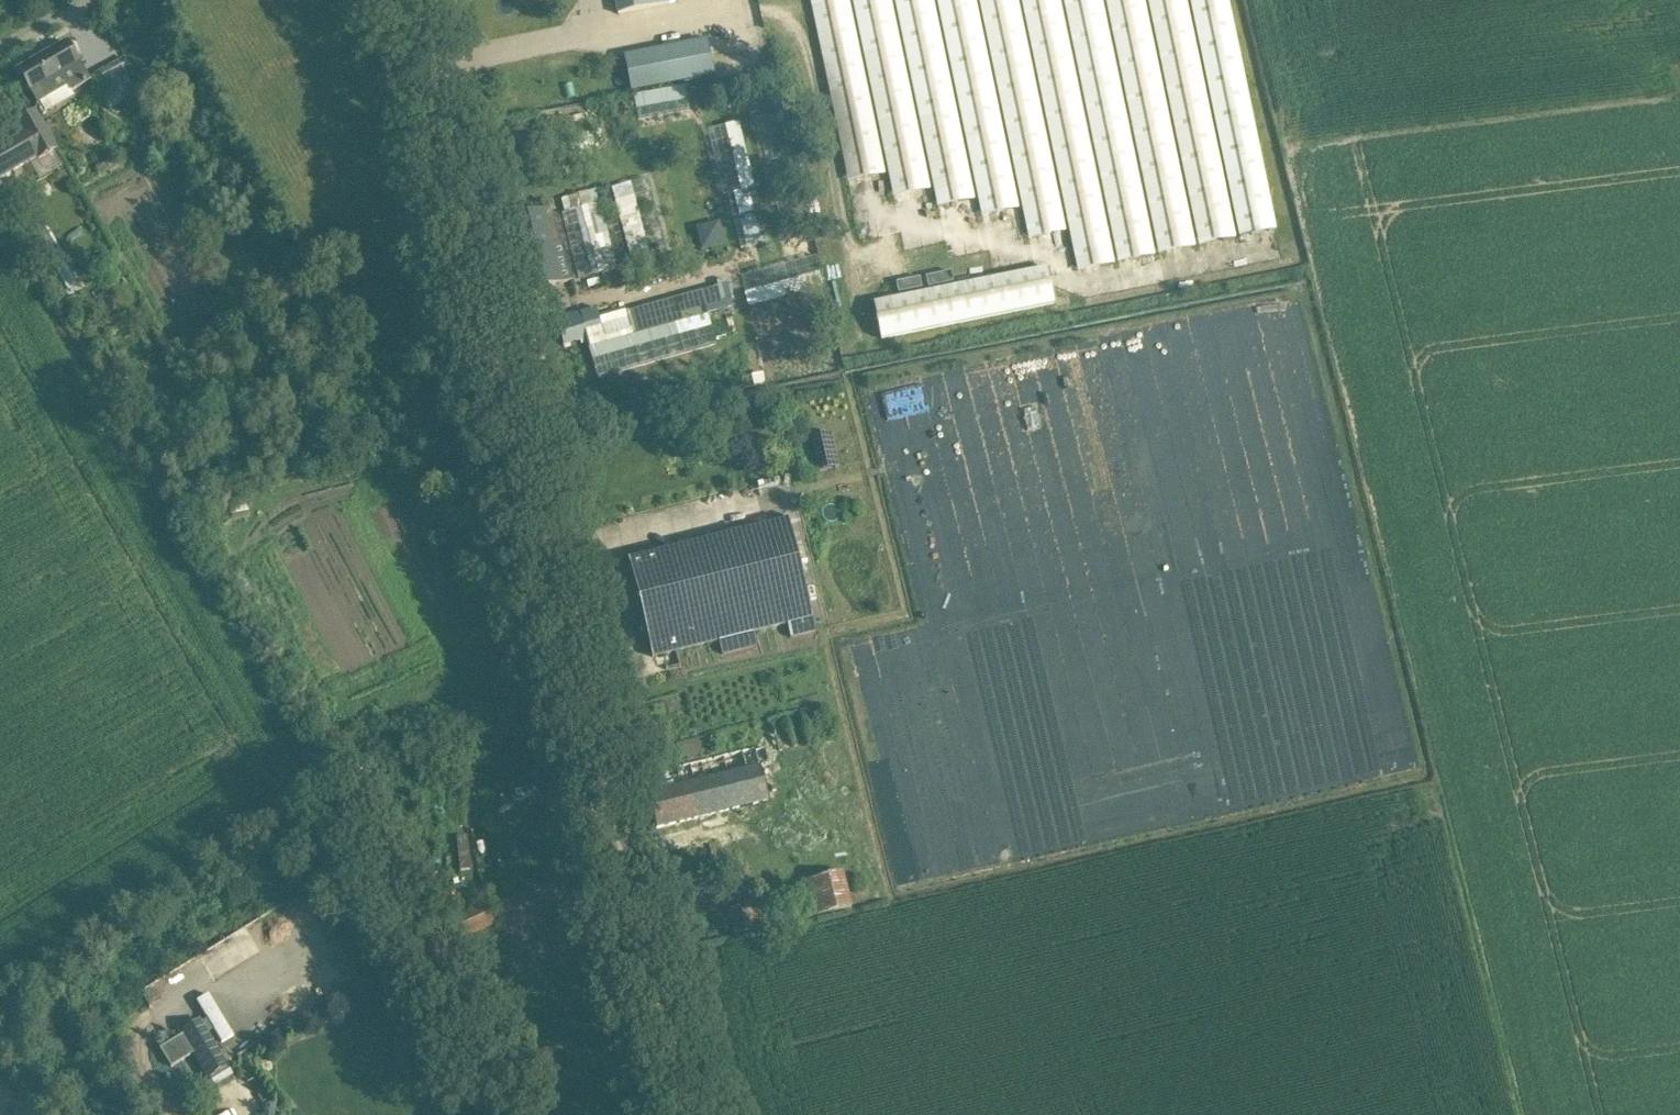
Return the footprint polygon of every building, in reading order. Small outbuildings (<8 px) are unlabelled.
[(690,0),(614,0),(617,15),(690,0)] [(631,94),(714,77),(707,39),(623,56),(631,94)] [(30,89),(31,91),(32,90),(38,102),(39,102),(68,85),(72,91),(89,81),(79,63),(78,61),(67,42),(19,70),(30,89)] [(711,60),(725,58),(724,45),(710,46),(711,60)] [(108,109),(141,93),(124,59),(92,75),(108,109)] [(0,144),(0,179),(15,171),(21,181),(44,168),(47,174),(65,164),(58,151),(47,131),(36,112),(16,123),(21,132),(0,144)] [(568,135),(573,155),(589,151),(589,149),(595,147),(587,115),(539,126),(542,140),(568,135)] [(757,187),(741,120),(707,129),(723,196),(757,187)] [(612,189),(632,265),(669,255),(649,179),(612,189)] [(561,214),(579,279),(629,265),(608,187),(561,200),(564,213),(561,214)] [(554,244),(546,209),(508,218),(526,292),(573,281),(564,242),(554,244)] [(741,245),(765,245),(764,214),(741,214),(741,245)] [(43,226),(24,237),(39,263),(58,252),(43,226)] [(818,255),(743,274),(751,305),(826,286),(818,255)] [(874,305),(881,339),(1052,304),(1045,270),(874,305)] [(596,308),(556,319),(563,345),(587,339),(590,349),(733,307),(727,284),(599,319),(596,308)] [(838,468),(830,434),(813,438),(820,472),(838,468)] [(817,632),(789,520),(628,561),(653,658),(720,641),(723,654),(754,646),(751,633),(789,624),(793,638),(817,632)] [(756,750),(756,747),(677,767),(681,786),(648,794),(657,829),(769,800),(760,766),(770,764),(765,747),(756,750)] [(1065,843),(1076,844),(1077,823),(1065,823),(1065,843)] [(709,844),(736,934),(755,928),(743,886),(735,889),(731,875),(739,873),(729,838),(709,844)] [(806,919),(853,908),(845,874),(799,884),(806,919)] [(459,936),(471,931),(491,922),(484,906),(452,920),(459,936)] [(229,1065),(200,1019),(180,1031),(183,1036),(161,1050),(172,1067),(194,1054),(207,1077),(229,1065)]
